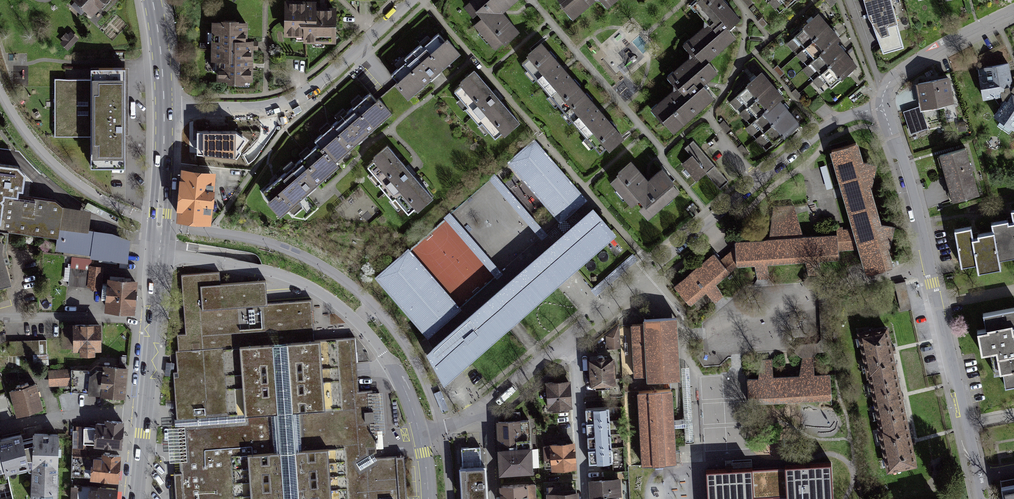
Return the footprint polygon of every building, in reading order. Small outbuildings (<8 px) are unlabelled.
[(94,14),(106,0),(78,0),(94,14)] [(287,34),(305,34),(305,39),(333,39),(333,6),(314,6),(314,0),(287,0),(287,34)] [(466,7),(500,47),(505,43),(507,46),(523,33),(506,13),(521,0),(475,0),(466,7)] [(574,15),(591,0),(560,0),(574,15)] [(690,2),(705,19),(682,40),(692,52),(669,73),(679,85),(654,107),(675,131),(716,95),(705,83),(721,69),(711,58),(735,36),(727,27),(738,18),(722,0),(692,0),(690,2)] [(912,46),(900,0),(868,0),(873,19),(882,54),(912,46)] [(827,41),(816,18),(802,25),(791,30),(819,91),(833,84),(844,79),(837,62),(827,41)] [(219,79),(251,79),(251,45),(251,36),(246,36),(246,22),(214,22),(214,51),(219,51),(219,79)] [(434,76),(461,53),(442,31),(388,78),(407,100),(434,76)] [(565,68),(544,44),(524,61),(606,155),(627,137),(602,109),(565,68)] [(978,71),(983,100),(1004,96),(1009,99),(994,120),(1013,133),(1013,85),(1009,64),(978,71)] [(126,167),(125,67),(90,67),(90,167),(126,167)] [(500,96),(477,70),(457,88),(503,140),(523,122),(500,96)] [(776,91),(764,75),(749,86),(735,97),(771,144),(784,133),(799,122),(787,106),(776,91)] [(947,78),(918,85),(921,96),(925,111),(953,104),(947,78)] [(400,108),(379,87),(272,188),(293,210),(314,190),(373,133),(400,108)] [(315,137),(319,141),(372,91),(369,87),(315,137)] [(920,104),(903,110),(911,133),(928,127),(920,104)] [(218,129),(191,127),(188,162),(215,164),(218,129)] [(249,157),(251,128),(235,127),(233,156),(249,157)] [(536,138),(508,162),(559,222),(575,208),(587,198),(536,138)] [(690,153),(681,162),(697,180),(706,172),(720,187),(728,180),(693,140),(685,147),(690,153)] [(882,264),(893,261),(889,246),(895,223),(881,217),(871,183),(877,161),(863,156),(859,142),(833,150),(845,192),(867,268),(882,264)] [(414,214),(437,194),(415,170),(392,145),(370,166),(414,214)] [(951,201),(978,195),(970,163),(966,149),(940,156),(951,201)] [(64,209),(53,200),(22,195),(25,170),(19,162),(0,160),(0,283),(13,278),(4,248),(5,238),(6,227),(59,235),(58,250),(74,253),(70,286),(99,289),(102,261),(126,264),(127,254),(129,240),(112,233),(89,230),(91,212),(64,209)] [(634,163),(611,183),(648,225),(682,196),(661,173),(651,182),(634,163)] [(211,219),(214,168),(184,166),(180,217),(211,219)] [(532,228),(538,223),(495,172),(489,177),(532,228)] [(567,274),(617,230),(606,217),(594,204),(544,247),(430,345),(427,348),(444,380),(453,372),(511,322),(567,274)] [(771,239),(738,241),(737,262),(755,262),(757,274),(762,274),(769,274),(768,259),(805,256),(809,271),(815,271),(821,270),(820,256),(839,255),(839,236),(805,237),(796,206),(774,207),(771,239)] [(961,268),(976,265),(978,275),(999,271),(997,262),(1013,259),(1013,210),(1011,210),(1013,221),(991,225),(992,234),(981,237),(972,238),(970,230),(954,233),(961,268)] [(408,247),(375,275),(428,337),(461,309),(408,247)] [(732,271),(714,250),(694,267),(674,284),(691,305),(712,287),(732,271)] [(220,271),(182,274),(186,332),(178,333),(179,349),(177,349),(178,376),(174,376),(177,423),(181,470),(181,474),(181,480),(183,498),(407,498),(404,456),(401,456),(377,458),(377,454),(372,389),(359,390),(358,369),(355,336),(315,339),(314,329),(312,299),(268,302),(266,279),(221,283),(220,271)] [(137,277),(110,275),(107,309),(134,311),(137,277)] [(986,330),(977,332),(981,353),(989,352),(993,373),(1002,371),(1005,387),(1013,385),(1013,309),(983,315),(986,330)] [(663,316),(645,316),(645,324),(633,325),(635,373),(648,373),(648,379),(679,377),(678,347),(677,315),(663,316)] [(890,347),(886,323),(860,329),(889,468),(915,463),(910,439),(900,393),(890,347)] [(100,325),(63,326),(64,346),(82,346),(83,351),(93,351),(93,346),(101,345),(100,325)] [(33,359),(47,358),(46,337),(10,338),(11,354),(33,353),(33,359)] [(760,377),(748,377),(749,402),(831,397),(830,373),(813,375),(812,356),(808,357),(803,357),(802,375),(772,377),(771,359),(765,359),(761,359),(760,377)] [(600,357),(590,358),(592,386),(616,385),(615,357),(600,357)] [(72,389),(124,395),(127,367),(97,363),(91,368),(72,367),(72,389)] [(69,369),(50,369),(50,384),(69,384),(69,369)] [(43,405),(37,379),(12,385),(18,411),(43,405)] [(571,383),(547,384),(548,414),(561,413),(572,413),(571,383)] [(670,385),(639,386),(643,464),(673,463),(672,428),(670,385)] [(608,408),(586,409),(587,420),(587,425),(588,446),(589,451),(589,463),(611,462),(608,408)] [(84,441),(122,444),(124,420),(109,419),(109,422),(100,421),(100,427),(85,425),(84,441)] [(531,419),(499,421),(500,442),(533,441),(531,419)] [(58,437),(35,436),(34,445),(22,447),(20,437),(0,441),(0,447),(5,470),(6,474),(33,468),(32,498),(56,498),(58,437)] [(500,443),(502,470),(519,469),(535,467),(534,441),(500,443)] [(545,468),(576,466),(575,442),(563,442),(544,443),(545,468)] [(464,495),(487,494),(486,474),(485,463),(482,463),(481,445),(462,446),(464,464),(461,464),(464,495)] [(72,474),(119,478),(121,454),(105,452),(105,455),(74,453),(72,474)] [(701,478),(702,498),(845,498),(843,471),(701,478)] [(181,474),(174,474),(176,498),(183,498),(181,474)] [(620,478),(592,479),(592,496),(592,498),(621,498),(620,478)] [(117,487),(72,484),(71,498),(116,498),(117,487)] [(1002,498),(1013,498),(1013,484),(1000,487),(1002,498)] [(501,488),(502,498),(527,498),(527,495),(534,494),(533,486),(501,488)] [(577,488),(548,489),(548,498),(577,498),(577,488)]
